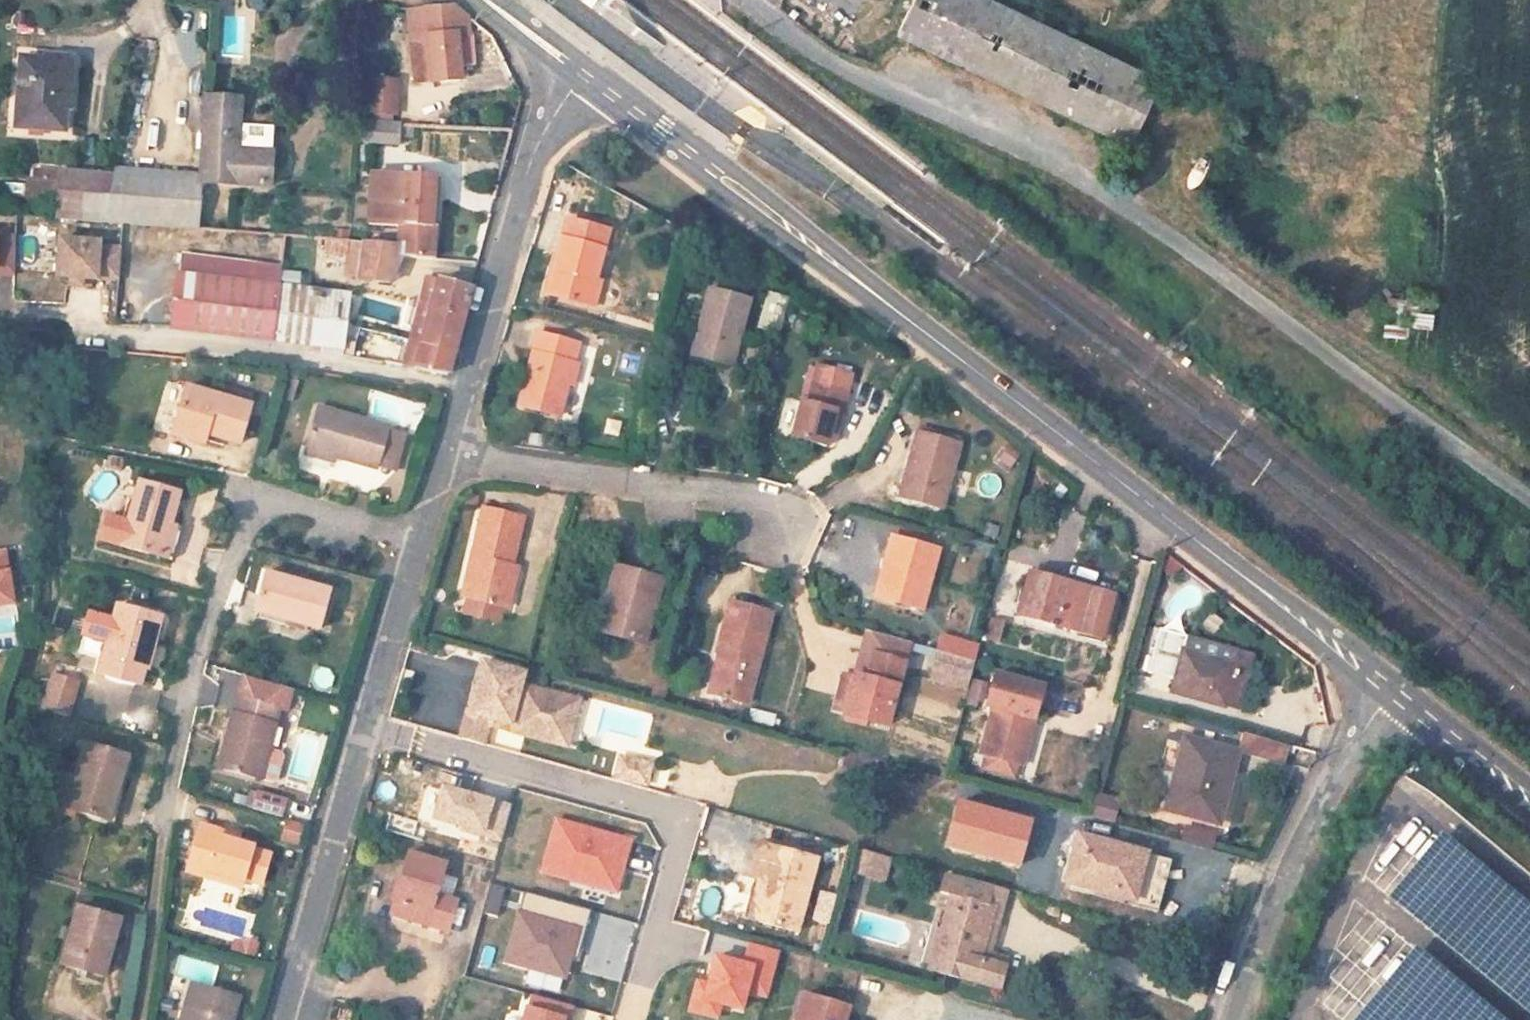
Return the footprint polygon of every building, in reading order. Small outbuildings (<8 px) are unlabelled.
[(1143,71),(993,0),(913,0),(896,35),(961,67),(1129,145),(1160,80),(1143,71)] [(452,7),(423,10),(426,42),(430,83),(460,80),(455,37),(469,36),(467,17),(452,7)] [(407,11),(410,43),(426,42),(423,10),(418,9),(407,11)] [(430,83),(426,42),(410,43),(414,84),(430,83)] [(60,110),(64,110),(71,110),(74,56),(46,54),(45,61),(46,65),(63,67),(60,110)] [(63,132),(64,110),(60,110),(63,67),(46,65),(45,61),(20,60),(15,128),(63,132)] [(366,117),(395,117),(395,79),(367,79),(366,117)] [(198,176),(197,184),(268,188),(270,152),(236,150),(237,127),(239,100),(203,98),(198,176)] [(396,146),(398,124),(363,123),(361,142),(396,146)] [(271,130),(237,127),(236,150),(270,152),(271,130)] [(34,170),(32,181),(57,183),(58,172),(34,170)] [(113,176),(103,224),(183,230),(194,230),(197,184),(198,176),(114,171),(113,176)] [(55,221),(103,224),(113,176),(58,172),(57,183),(56,201),(55,221)] [(400,225),(400,245),(400,256),(433,258),(435,228),(430,227),(433,179),(371,175),(367,223),(400,225)] [(56,201),(57,183),(32,181),(26,181),(24,199),(56,201)] [(545,294),(583,304),(589,282),(593,284),(608,231),(565,220),(545,294)] [(14,277),(15,240),(0,239),(0,277),(14,277)] [(98,243),(57,240),(55,279),(69,280),(81,281),(95,282),(96,280),(117,281),(120,250),(98,248),(98,243)] [(348,262),(359,264),(362,243),(350,242),(348,262)] [(400,245),(362,243),(359,264),(357,279),(390,282),(391,279),(400,257),(400,256),(400,245)] [(400,257),(391,279),(405,284),(413,262),(400,257)] [(228,283),(230,264),(180,258),(178,277),(228,283)] [(278,269),(277,280),(333,287),(335,267),(279,260),(278,269)] [(173,326),(270,339),(275,288),(277,280),(278,269),(230,264),(228,283),(178,277),(173,326)] [(401,366),(414,369),(438,279),(425,276),(401,366)] [(438,279),(414,369),(447,375),(470,288),(438,279)] [(81,281),(69,280),(69,287),(81,288),(81,281)] [(589,282),(583,304),(594,307),(599,285),(593,284),(589,282)] [(270,339),(277,340),(283,289),(275,288),(270,339)] [(315,293),(283,289),(277,340),(313,345),(342,349),(348,295),(315,291),(315,293)] [(732,364),(748,302),(708,291),(691,353),(732,364)] [(753,329),(777,335),(786,297),(762,291),(753,329)] [(1429,331),(1430,310),(1406,310),(1406,330),(1429,331)] [(559,415),(566,383),(572,363),(577,345),(536,334),(518,405),(559,415)] [(341,356),(342,349),(313,345),(312,351),(341,356)] [(572,363),(566,383),(574,386),(579,364),(572,363)] [(826,445),(830,432),(835,413),(840,415),(850,377),(816,368),(806,406),(801,404),(792,436),(826,445)] [(178,411),(185,387),(166,381),(158,405),(178,411)] [(249,406),(185,387),(178,411),(174,426),(205,435),(238,444),(249,406)] [(414,427),(421,406),(370,390),(363,411),(414,427)] [(376,468),(387,429),(318,409),(306,449),(332,456),(376,468)] [(835,413),(830,432),(835,434),(840,415),(835,413)] [(203,444),(205,435),(174,426),(171,435),(203,444)] [(406,434),(387,429),(376,468),(395,474),(406,434)] [(900,497),(942,508),(958,445),(917,434),(900,497)] [(1002,446),(992,462),(1007,470),(1016,454),(1002,446)] [(330,463),(332,456),(306,449),(304,455),(330,463)] [(159,557),(168,525),(176,492),(137,481),(126,523),(104,517),(98,540),(120,546),(159,557)] [(485,497),(482,510),(510,516),(513,504),(485,497)] [(510,516),(482,510),(461,596),(507,606),(514,580),(502,577),(505,565),(510,567),(522,519),(510,516)] [(962,531),(964,524),(950,520),(948,527),(962,531)] [(168,525),(159,557),(166,559),(175,527),(168,525)] [(876,596),(922,609),(937,551),(891,539),(876,596)] [(517,568),(510,567),(505,565),(502,577),(514,580),(517,568)] [(605,633),(622,570),(612,568),(596,631),(605,633)] [(660,581),(622,570),(605,633),(643,643),(660,581)] [(256,610),(259,611),(301,623),(331,631),(342,595),(266,574),(256,610)] [(1111,597),(1029,576),(1017,617),(1082,635),(1082,637),(1100,642),(1111,597)] [(715,651),(718,652),(728,655),(717,695),(747,703),(770,613),(728,603),(715,651)] [(148,643),(154,644),(161,618),(116,605),(112,620),(101,660),(97,675),(136,685),(140,668),(148,643)] [(301,623),(259,611),(257,618),(299,630),(301,623)] [(77,653),(101,660),(112,620),(88,613),(77,653)] [(988,619),(982,640),(995,643),(1001,622),(988,619)] [(1251,655),(1159,629),(1147,672),(1174,679),(1171,693),(1224,707),(1225,705),(1236,708),(1251,655)] [(865,631),(860,652),(870,655),(903,663),(908,642),(865,631)] [(954,638),(942,635),(938,651),(949,653),(954,638)] [(970,678),(979,645),(954,638),(949,653),(938,651),(935,668),(970,678)] [(147,670),(154,644),(148,643),(140,668),(147,670)] [(707,692),(717,695),(728,655),(718,652),(707,692)] [(864,679),(870,655),(860,652),(853,677),(864,679)] [(853,677),(843,714),(887,726),(903,663),(870,655),(864,679),(853,677)] [(522,674),(483,663),(469,713),(466,713),(459,739),(482,745),(487,726),(516,733),(518,727),(555,736),(560,717),(572,720),(577,701),(519,686),(522,674)] [(843,714),(853,677),(840,673),(830,711),(843,714)] [(242,675),(236,697),(217,767),(259,779),(268,747),(278,709),(285,710),(291,689),(242,675)] [(980,753),(1021,764),(1041,687),(995,675),(987,707),(992,709),(980,753)] [(76,688),(50,681),(41,709),(67,717),(76,688)] [(770,726),(772,717),(751,711),(748,720),(770,726)] [(1218,824),(1237,752),(1184,739),(1165,810),(1218,824)] [(84,744),(74,778),(65,810),(108,822),(126,757),(84,744)] [(280,750),(268,747),(259,779),(271,782),(276,779),(282,755),(280,750)] [(872,759),(846,752),(842,765),(869,772),(872,759)] [(649,765),(619,757),(615,771),(635,777),(634,781),(644,784),(649,765)] [(635,777),(615,771),(614,776),(634,781),(635,777)] [(65,810),(74,778),(61,774),(53,806),(65,810)] [(257,793),(252,809),(281,817),(285,801),(257,793)] [(1016,866),(1027,822),(959,803),(948,848),(1016,866)] [(444,839),(450,819),(422,812),(416,831),(444,839)] [(534,874),(615,892),(625,844),(643,847),(645,837),(547,815),(534,874)] [(282,819),(274,843),(298,852),(306,828),(282,819)] [(252,845),(234,840),(216,835),(218,828),(200,823),(185,872),(204,878),(207,870),(243,880),(260,885),(268,855),(251,850),(252,845)] [(236,834),(218,828),(216,835),(234,840),(236,834)] [(1136,892),(1146,854),(1077,835),(1064,882),(1100,892),(1102,882),(1136,892)] [(1529,1019),(1529,915),(1429,836),(1377,901),(1529,1019)] [(821,863),(762,846),(753,879),(763,882),(758,902),(769,905),(764,925),(801,935),(821,863)] [(858,847),(851,874),(883,883),(890,856),(858,847)] [(390,915),(446,932),(455,899),(435,893),(443,864),(408,853),(390,915)] [(1146,854),(1136,892),(1132,906),(1156,912),(1170,861),(1146,854)] [(207,870),(204,878),(240,888),(243,880),(207,870)] [(935,946),(967,955),(977,918),(981,905),(987,906),(992,886),(945,873),(940,893),(950,895),(935,946)] [(1102,882),(1100,892),(1098,896),(1132,906),(1136,892),(1102,882)] [(517,890),(498,962),(564,979),(583,907),(517,890)] [(455,899),(446,932),(458,935),(466,903),(455,899)] [(758,902),(754,901),(749,921),(764,925),(769,905),(758,902)] [(61,964),(101,976),(117,919),(77,908),(61,964)] [(967,955),(979,958),(990,922),(977,918),(967,955)] [(229,935),(226,948),(251,955),(254,942),(229,935)] [(764,999),(776,948),(741,940),(737,957),(699,949),(685,1012),(716,1019),(719,1006),(736,1010),(740,993),(764,999)] [(967,955),(935,946),(929,970),(997,989),(1003,965),(979,958),(967,955)] [(197,987),(190,985),(180,1019),(187,1019),(197,987)] [(197,987),(187,1019),(231,1019),(237,998),(197,987)] [(563,1003),(520,992),(512,1019),(558,1019),(563,1003)] [(796,1019),(844,1019),(848,1009),(803,996),(796,1019)]
